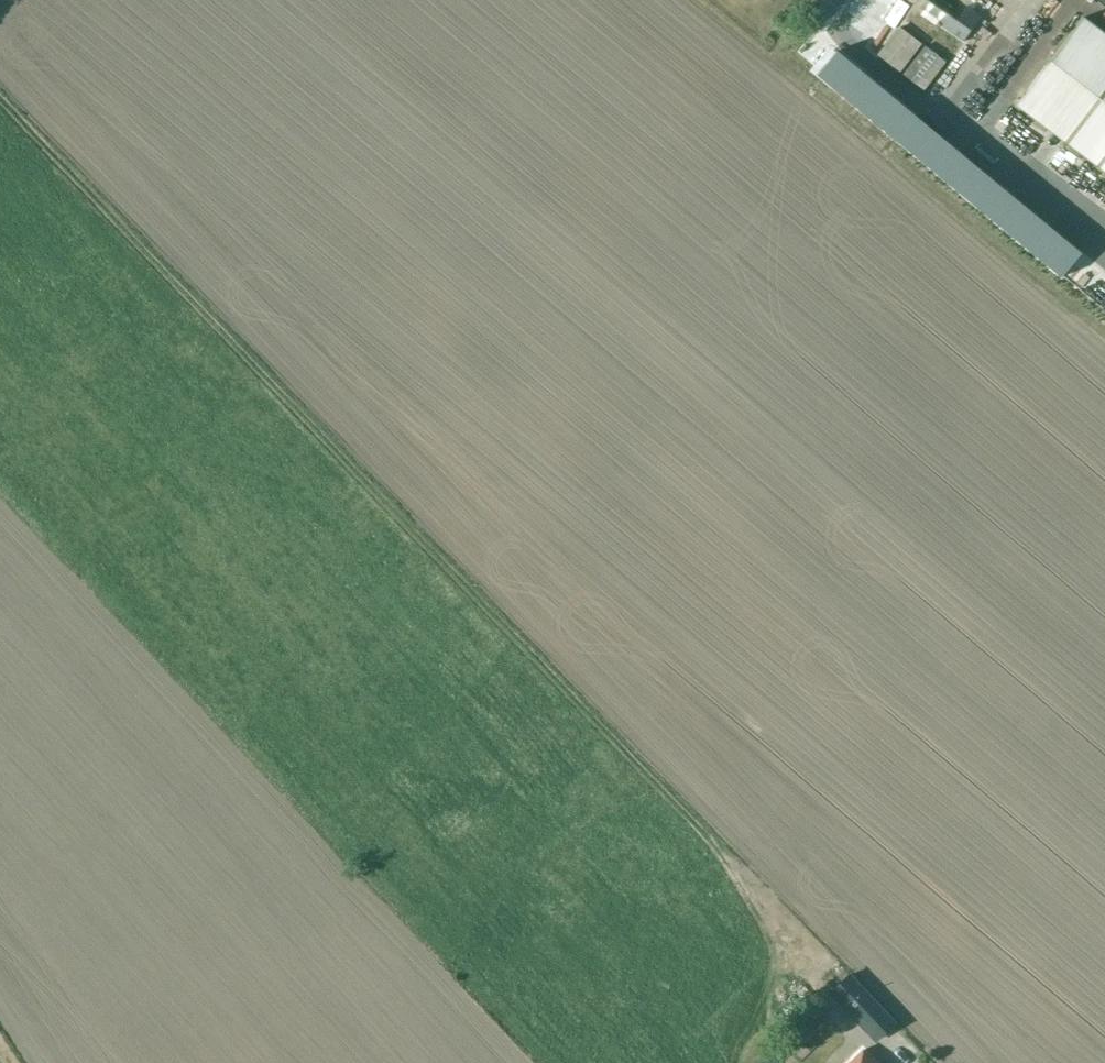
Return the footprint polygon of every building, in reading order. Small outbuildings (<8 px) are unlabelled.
[(930,14),(927,18),(961,41),(977,16),(962,6),(956,16),(933,0),(922,0),(918,5),(930,14)] [(1104,172),(1104,34),(1082,17),(1015,104),(1104,172)] [(923,44),(899,26),(878,54),(901,72),(923,44)] [(946,62),(926,46),(904,74),(925,90),(946,62)] [(888,1020),(858,988),(839,1006),(869,1038),(888,1020)]
